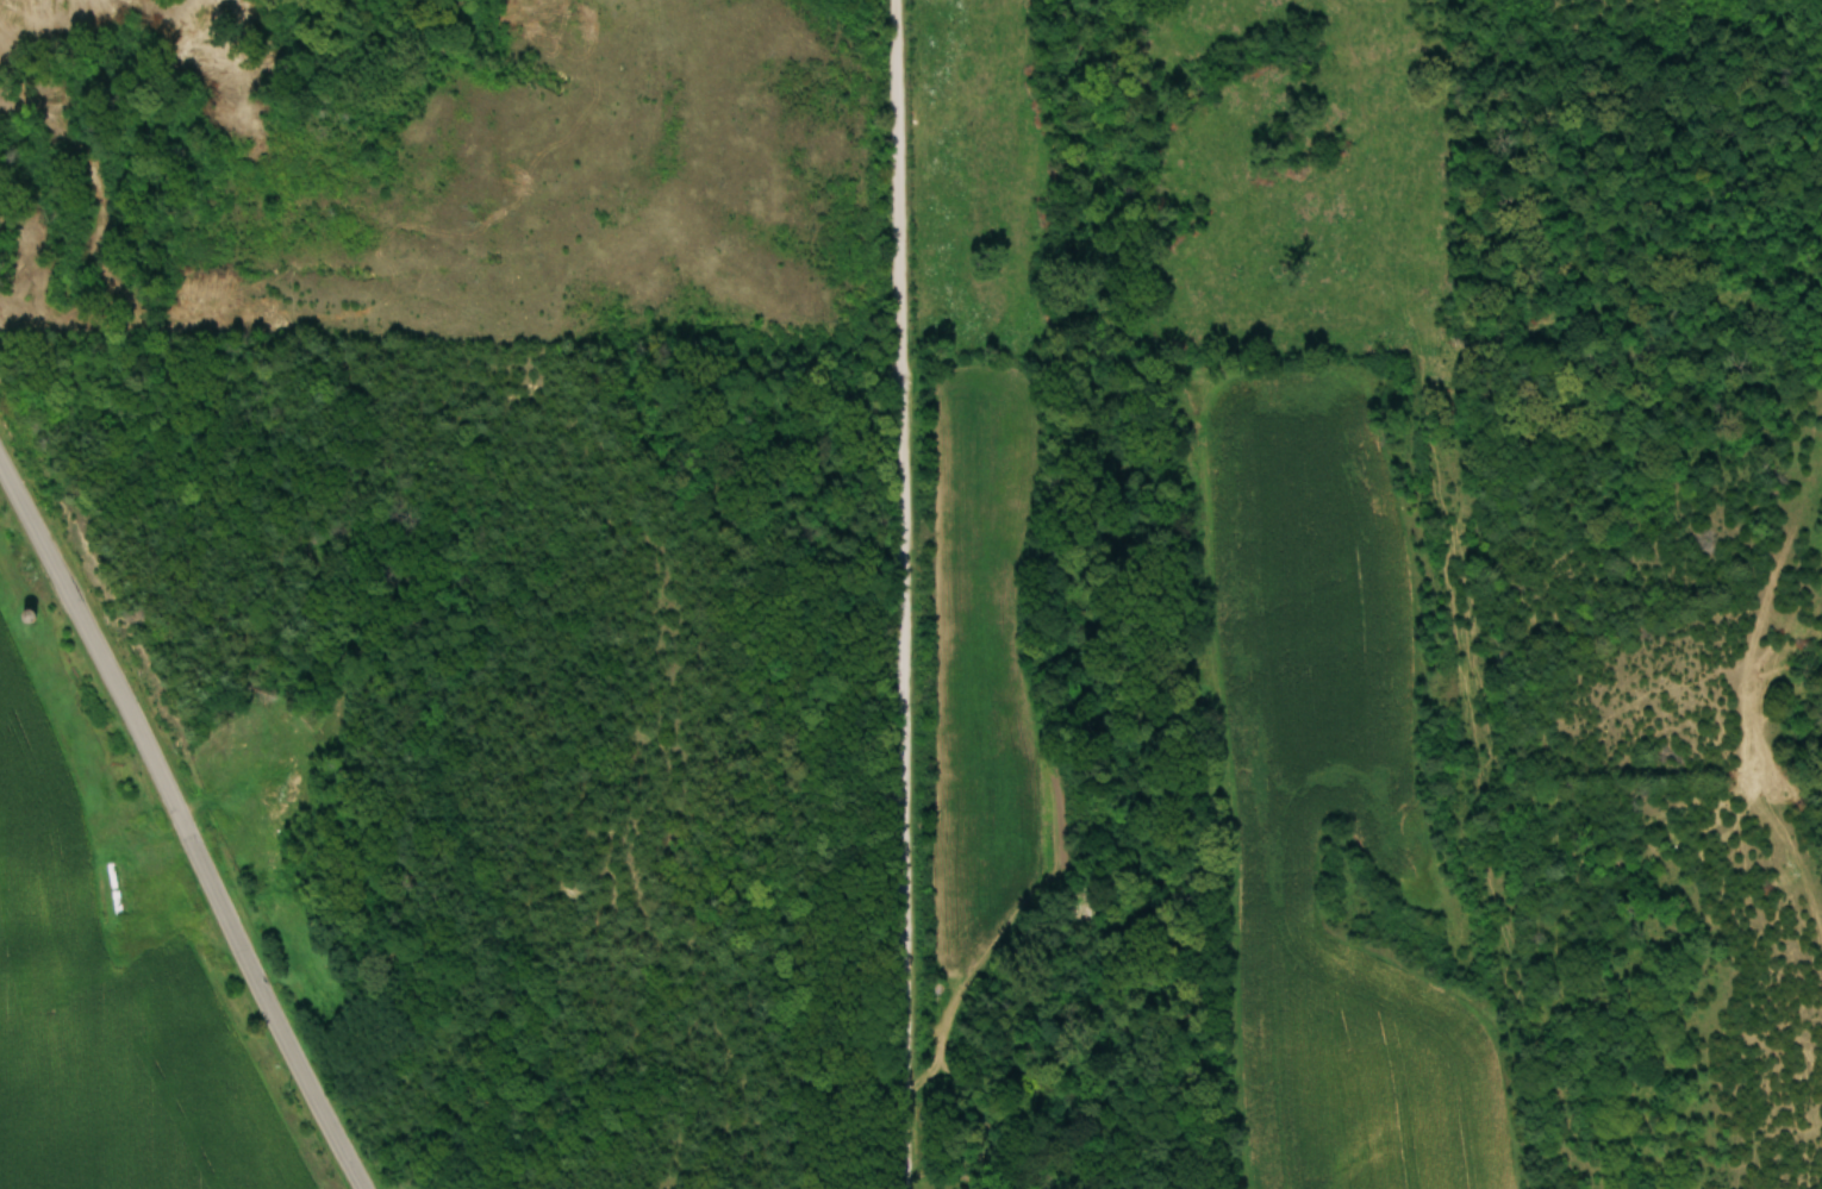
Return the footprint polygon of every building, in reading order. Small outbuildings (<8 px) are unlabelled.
[(282,827),(291,791),(283,789),(274,825),(282,827)]
